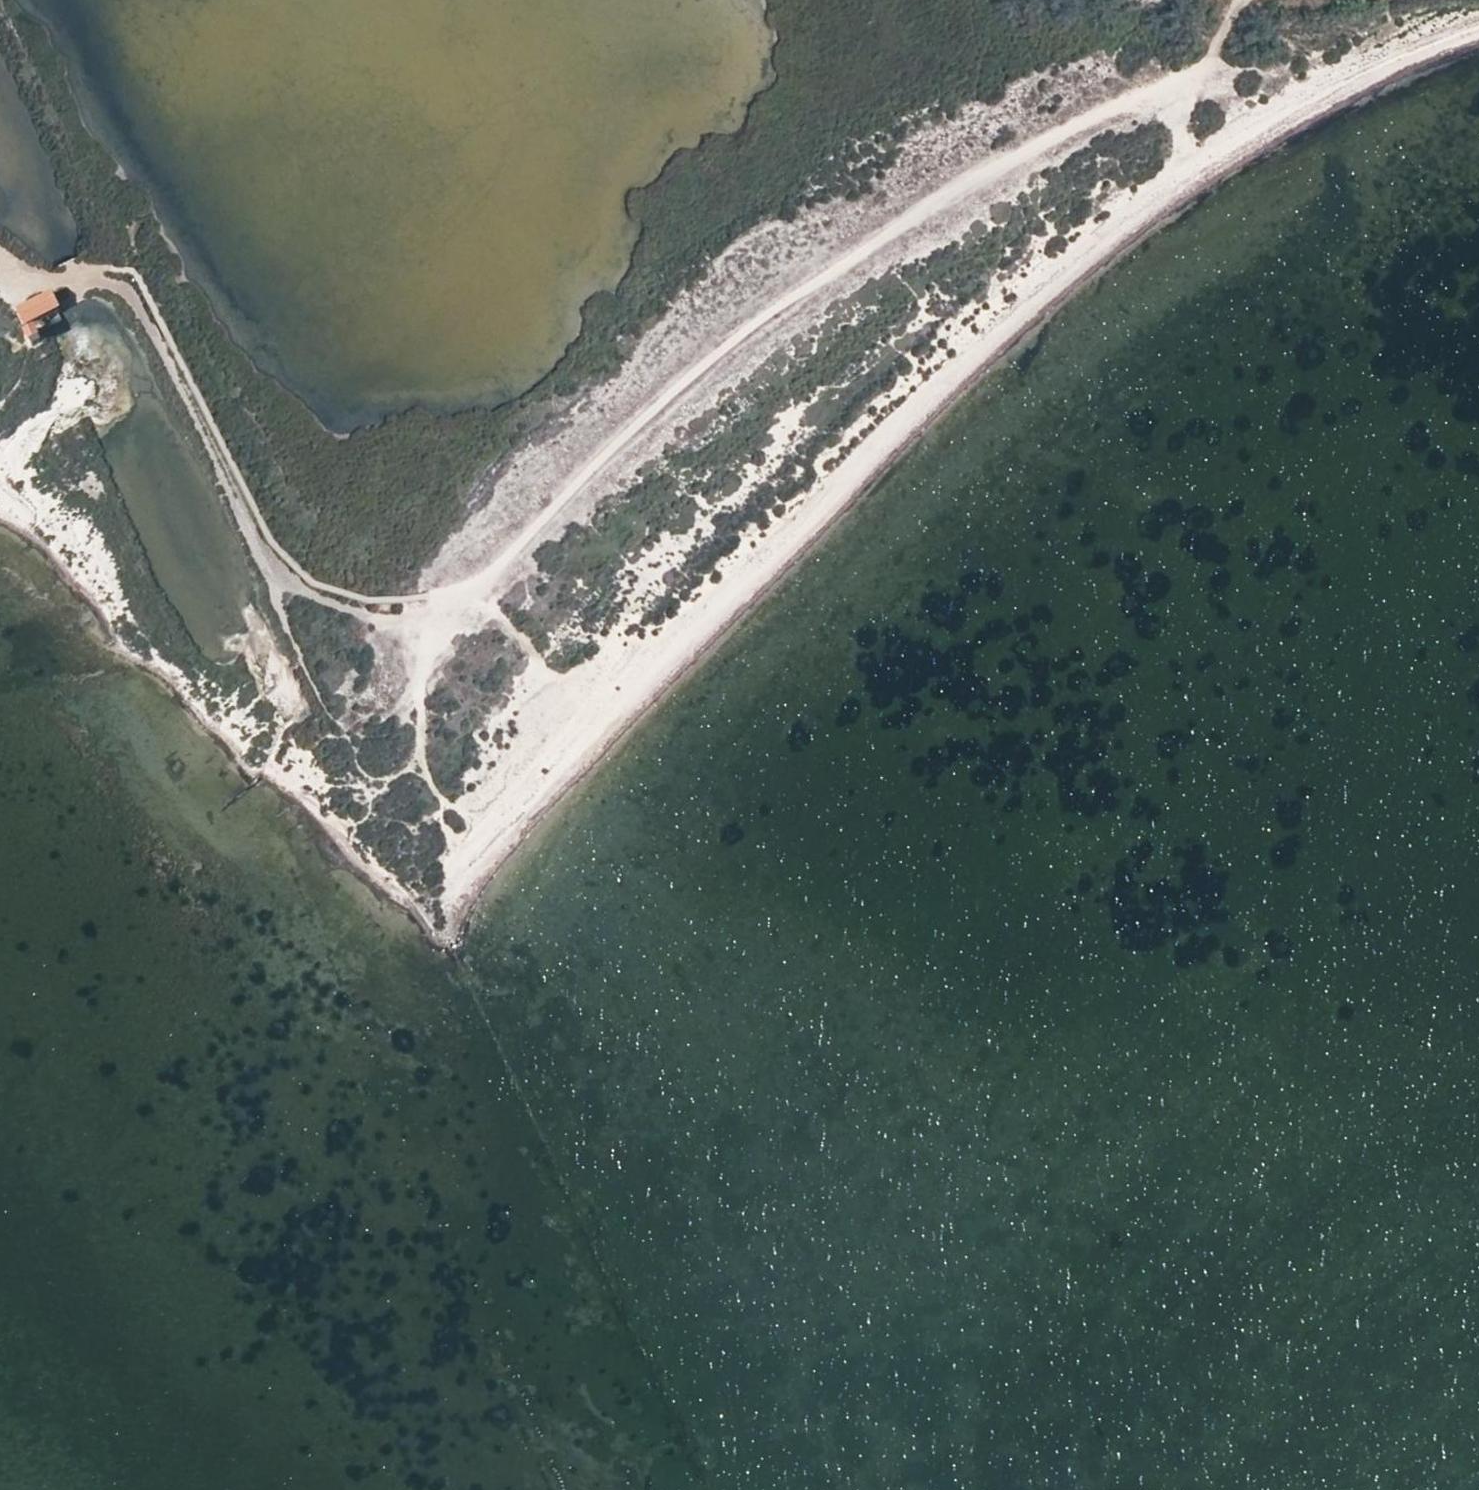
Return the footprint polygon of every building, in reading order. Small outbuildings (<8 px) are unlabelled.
[(17,311),(31,335),(63,317),(50,294),(17,311)]
